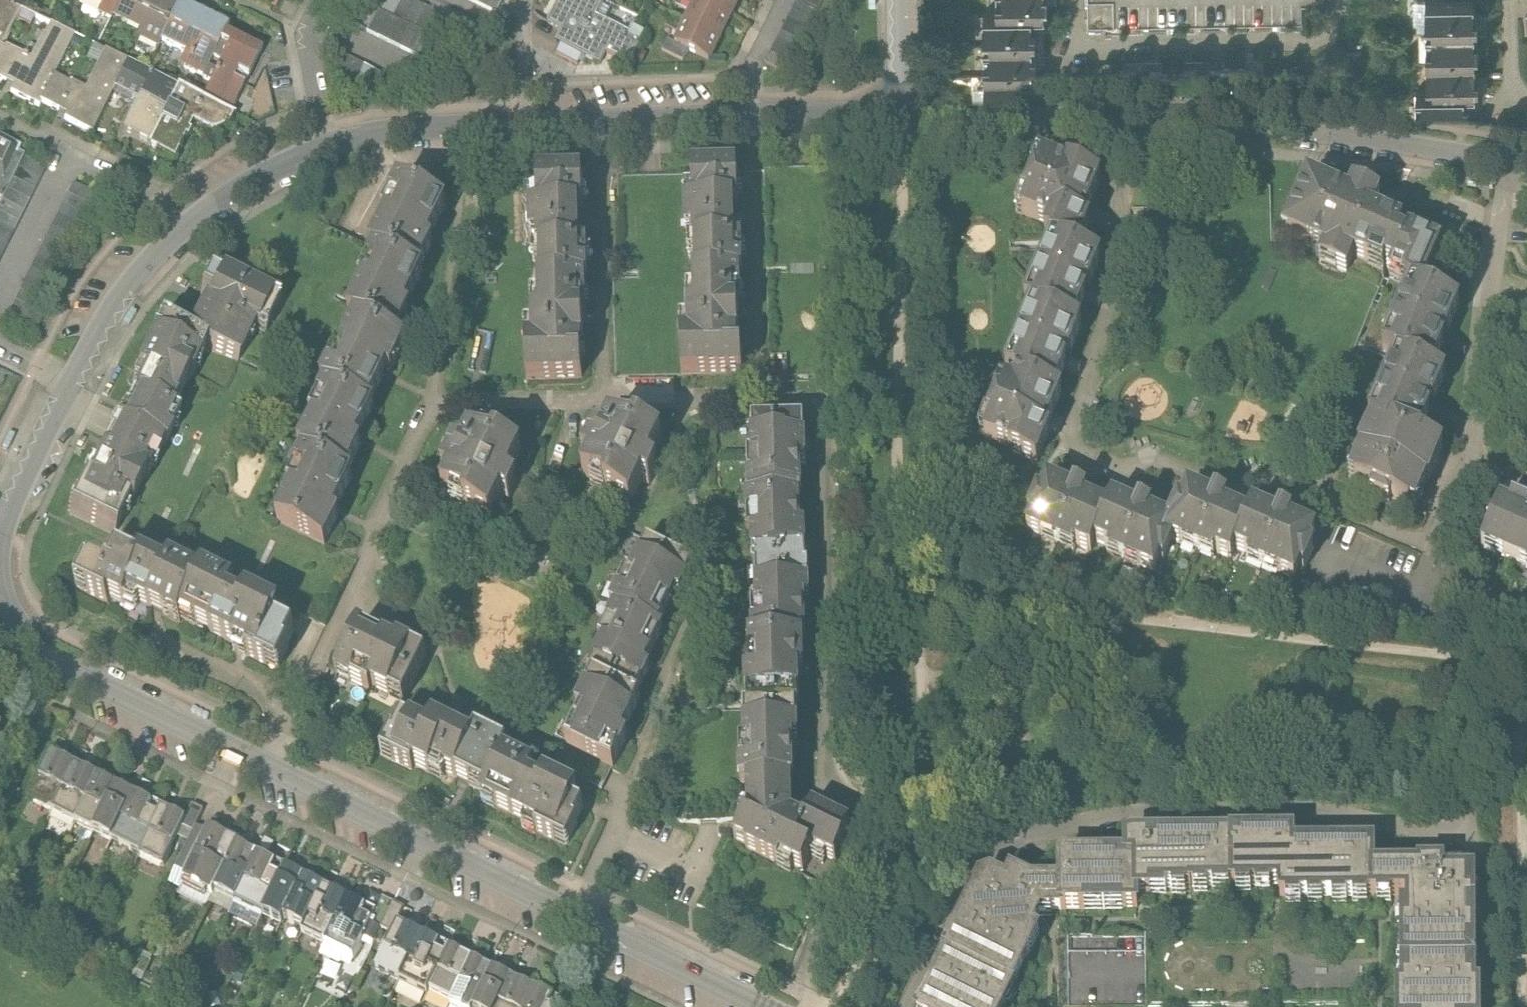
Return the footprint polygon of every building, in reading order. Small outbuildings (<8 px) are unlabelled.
[(19,1),(65,25),(78,0),(19,0),(19,1)] [(102,0),(78,0),(65,25),(97,41),(93,49),(109,57),(112,51),(131,15),(102,0)] [(507,61),(517,39),(476,19),(440,1),(439,0),(382,0),(507,61)] [(476,19),(517,39),(528,16),(528,14),(529,12),(529,10),(528,8),(526,6),(524,5),(527,0),(486,0),(476,19)] [(623,0),(589,0),(573,31),(611,49),(633,5),(623,0)] [(723,6),(755,22),(763,6),(766,6),(769,4),(771,0),(711,0),(723,6)] [(989,26),(1038,26),(1037,13),(1042,13),(1042,1),(1037,0),(989,0),(989,26)] [(1436,5),(1437,35),(1477,35),(1490,34),(1489,4),(1436,5)] [(723,6),(710,31),(747,48),(759,24),(755,22),(723,6)] [(180,40),(131,15),(112,51),(141,66),(136,76),(157,87),(162,76),(180,40)] [(491,87),(352,19),(341,40),(359,49),(481,108),(491,87)] [(1038,26),(989,26),(990,56),(1038,56),(1038,48),(1043,47),(1043,34),(1038,34),(1038,26)] [(1089,33),(1089,83),(1119,82),(1119,67),(1119,32),(1110,32),(1110,26),(1097,26),(1097,32),(1089,33)] [(611,49),(573,31),(554,69),(570,77),(564,91),(607,112),(613,100),(625,106),(640,105),(651,82),(641,77),(638,82),(603,66),(611,49)] [(738,66),(747,48),(710,31),(702,48),(738,66)] [(1051,33),(1043,34),(1043,47),(1038,48),(1038,56),(1038,60),(1043,60),(1043,71),(1038,72),(1039,82),(1051,82),(1060,82),(1060,33),(1051,33)] [(1478,67),(1477,35),(1437,35),(1425,35),(1425,67),(1478,67)] [(0,37),(0,88),(3,83),(21,47),(1,37),(0,37)] [(227,65),(180,40),(162,76),(184,87),(176,102),(202,116),(223,73),(227,65)] [(702,48),(691,70),(728,88),(738,66),(702,48)] [(435,86),(359,49),(348,71),(424,109),(435,86)] [(990,65),(991,87),(1039,86),(1039,82),(1038,72),(1043,71),(1043,60),(1038,60),(1038,56),(990,56),(990,65)] [(45,60),(28,96),(3,83),(0,88),(0,118),(13,124),(10,130),(39,144),(41,140),(54,114),(74,75),(45,60)] [(1478,99),(1478,67),(1425,67),(1425,99),(1478,99)] [(261,92),(223,73),(202,116),(193,134),(229,153),(261,92)] [(127,102),(102,89),(83,128),(54,114),(41,140),(66,152),(64,156),(94,171),(115,128),(127,102)] [(1478,130),(1478,99),(1425,99),(1425,131),(1478,130)] [(145,111),(127,102),(115,128),(137,139),(123,167),(150,180),(176,126),(145,111)] [(193,134),(176,126),(150,180),(148,185),(172,197),(190,161),(211,172),(221,167),(232,154),(229,153),(193,134)] [(21,195),(14,192),(17,185),(0,176),(0,237),(21,195)] [(21,195),(0,237),(0,294),(44,207),(21,195)] [(1032,250),(1026,265),(1056,277),(1051,290),(1056,292),(1080,302),(1091,274),(1082,270),(1086,260),(1090,262),(1101,234),(1044,211),(1029,248),(1032,250)] [(692,278),(700,277),(702,324),(749,323),(748,287),(741,288),(740,265),(740,248),(744,248),(744,214),(697,214),(698,248),(691,249),(692,278)] [(542,281),(543,329),(592,328),(591,291),(582,292),(582,273),(582,251),(587,251),(587,217),(541,218),(541,252),(532,252),(534,281),(542,281)] [(92,232),(69,221),(0,363),(23,374),(92,232)] [(398,253),(379,292),(384,295),(428,316),(443,286),(438,284),(440,280),(454,250),(407,227),(395,251),(398,253)] [(1311,232),(1288,286),(1329,304),(1323,319),(1349,330),(1355,315),(1375,266),(1382,251),(1357,240),(1353,250),(1311,232)] [(1405,279),(1375,266),(1355,315),(1416,341),(1426,346),(1445,302),(1403,284),(1405,279)] [(1056,292),(1030,356),(1036,359),(1075,375),(1101,310),(1080,302),(1056,292)] [(376,321),(357,360),(368,366),(406,384),(420,354),(415,352),(417,348),(432,318),(428,316),(384,295),(372,320),(376,321)] [(201,342),(181,381),(197,390),(230,407),(247,376),(257,381),(273,351),(212,320),(201,342)] [(686,381),(688,422),(748,420),(747,381),(751,381),(751,366),(749,323),(702,324),(698,325),(699,354),(693,354),(694,381),(686,381)] [(530,386),(531,427),(591,425),(590,385),(594,385),(594,372),(592,328),(545,329),(542,330),(543,359),(536,359),(537,386),(530,386)] [(1462,361),(1426,346),(1416,341),(1388,405),(1405,412),(1435,425),(1462,361)] [(1075,375),(1036,359),(1009,425),(1021,430),(1055,443),(1082,377),(1075,375)] [(400,419),(415,389),(406,384),(368,366),(355,393),(351,391),(332,430),(335,431),(377,451),(393,420),(394,416),(400,419)] [(182,418),(197,390),(181,381),(153,367),(129,412),(136,416),(124,438),(126,439),(118,455),(115,461),(110,469),(153,491),(157,493),(173,462),(161,456),(172,434),(181,417),(182,418)] [(1448,430),(1435,425),(1405,412),(1377,474),(1421,494),(1448,430)] [(1062,446),(1055,443),(1021,430),(1017,440),(1011,438),(1005,453),(1000,452),(992,472),(996,473),(989,492),(1015,503),(1014,507),(1039,517),(1052,487),(1046,485),(1062,446)] [(327,456),(308,495),(312,497),(356,518),(370,490),(365,487),(367,484),(382,454),(377,451),(335,431),(324,454),(327,456)] [(1262,500),(1271,465),(1241,457),(1231,492),(1262,500)] [(611,539),(638,553),(651,527),(657,530),(665,514),(658,511),(660,507),(670,487),(642,473),(640,476),(618,466),(610,483),(604,481),(593,505),(598,508),(590,525),(612,536),(611,539)] [(110,469),(107,467),(104,472),(86,506),(63,551),(110,575),(153,491),(110,469)] [(753,496),(753,539),(782,539),(806,539),(809,540),(808,512),(812,512),(812,490),(812,469),(758,469),(759,496),(753,496)] [(1447,506),(1421,494),(1377,474),(1366,500),(1368,501),(1352,538),(1375,549),(1373,554),(1392,563),(1395,556),(1417,566),(1435,529),(1437,530),(1447,506)] [(470,552),(498,566),(511,541),(516,543),(525,527),(518,524),(521,519),(530,500),(502,486),(500,489),(478,479),(470,496),(464,493),(452,518),(458,521),(449,538),(472,549),(470,552)] [(306,526),(286,566),(334,588),(348,560),(341,557),(343,553),(359,520),(356,518),(312,497),(299,523),(306,526)] [(1039,569),(1033,583),(1077,602),(1079,598),(1095,605),(1099,595),(1114,562),(1089,551),(1092,545),(1081,540),(1079,545),(1053,534),(1047,547),(1045,546),(1036,567),(1039,569)] [(782,539),(753,539),(753,580),(758,580),(759,600),(782,599),(812,599),(812,586),(812,569),(806,569),(806,539),(782,539)] [(1182,578),(1175,592),(1219,612),(1221,608),(1237,615),(1241,605),(1256,571),(1231,560),(1234,554),(1223,550),(1221,554),(1195,543),(1189,557),(1187,556),(1178,577),(1182,578)] [(1113,606),(1157,626),(1163,612),(1166,613),(1175,592),(1182,578),(1178,577),(1155,567),(1157,562),(1146,557),(1143,563),(1118,552),(1114,562),(1099,595),(1115,602),(1113,606)] [(196,640),(206,613),(174,597),(170,605),(133,587),(130,592),(110,582),(101,600),(97,598),(84,626),(116,641),(119,636),(146,650),(149,644),(167,652),(186,662),(189,659),(196,640)] [(623,649),(667,671),(680,645),(683,639),(688,642),(703,610),(652,586),(637,616),(633,614),(617,647),(623,649)] [(782,599),(759,600),(760,643),(755,644),(756,683),(781,683),(809,682),(808,646),(813,646),(813,642),(812,599),(782,599)] [(196,640),(189,659),(249,688),(247,692),(253,694),(286,711),(297,688),(295,687),(302,673),(280,662),(284,653),(249,635),(245,644),(235,638),(241,630),(206,613),(196,640)] [(671,673),(667,671),(623,649),(605,683),(610,685),(594,716),(599,718),(644,741),(659,711),(653,708),(655,704),(671,673)] [(365,665),(341,716),(378,733),(380,728),(412,743),(434,696),(406,683),(365,665)] [(781,683),(756,683),(756,717),(751,717),(752,753),(780,752),(805,752),(804,719),(804,712),(809,712),(809,682),(781,683)] [(644,741),(599,718),(583,751),(588,753),(572,785),(621,809),(635,780),(631,778),(633,773),(648,742),(644,741)] [(780,752),(752,753),(752,757),(752,787),(747,786),(748,828),(780,827),(800,827),(800,791),(800,787),(804,787),(805,752),(780,752)] [(495,814),(507,796),(510,790),(480,775),(477,782),(436,761),(433,768),(410,757),(404,771),(399,770),(387,796),(418,811),(420,806),(448,820),(451,813),(467,821),(485,830),(495,814)] [(79,800),(55,788),(34,834),(57,845),(79,800)] [(495,814),(485,830),(481,837),(538,864),(536,870),(573,887),(584,864),(581,863),(584,857),(588,849),(578,844),(583,835),(548,818),(545,824),(537,820),(541,812),(507,796),(495,814)] [(100,810),(79,800),(57,845),(79,855),(100,810)] [(121,820),(100,810),(79,855),(98,865),(121,820)] [(140,829),(121,820),(98,865),(118,875),(140,829)] [(818,852),(813,862),(808,859),(800,855),(800,827),(780,827),(748,828),(749,862),(740,883),(752,889),(751,892),(786,910),(789,904),(810,914),(819,896),(842,907),(854,882),(852,881),(856,871),(818,852)] [(147,889),(169,843),(140,829),(118,875),(147,889)] [(208,847),(198,842),(192,854),(189,862),(199,867),(203,859),(208,847)] [(192,854),(169,843),(147,889),(171,900),(189,862),(192,854)] [(241,878),(203,859),(199,867),(181,903),(190,908),(187,914),(216,928),(219,923),(241,878)] [(241,878),(219,923),(239,933),(261,888),(241,878)] [(1131,885),(1130,901),(1063,900),(1063,925),(1063,958),(1142,957),(1142,936),(1239,935),(1238,881),(1139,881),(1135,883),(1131,885)] [(1287,950),(1378,949),(1378,914),(1381,914),(1381,893),(1303,893),(1303,881),(1297,881),(1238,881),(1239,935),(1287,934),(1287,950)] [(289,902),(261,888),(239,933),(267,947),(289,902)] [(308,911),(289,902),(267,947),(285,956),(288,951),(308,911)] [(327,921),(308,911),(288,951),(307,961),(327,921)] [(1404,1006),(1480,1006),(1479,922),(1451,922),(1450,914),(1439,914),(1381,914),(1378,914),(1378,949),(1410,949),(1410,960),(1404,960),(1404,1006)] [(955,984),(1000,1006),(1032,1006),(1048,975),(1039,971),(1045,958),(1063,958),(1063,925),(1032,925),(1023,920),(1014,917),(1010,926),(988,916),(955,984)] [(350,933),(327,921),(307,961),(305,966),(329,977),(350,933)] [(381,947),(350,933),(329,977),(360,991),(375,959),(381,947)] [(382,946),(375,959),(398,970),(404,959),(411,946),(388,934),(382,946)] [(404,959),(398,970),(382,1004),(388,1006),(410,1006),(427,971),(404,959)] [(427,971),(410,1006),(443,1006),(454,983),(427,971)] [(135,1006),(150,1006),(159,989),(144,982),(132,1005),(135,1006)] [(454,983),(443,1006),(470,1006),(477,994),(454,983)] [(955,984),(944,1006),(1000,1006),(955,984)] [(1074,984),(1075,1006),(1366,1006),(1365,984),(1155,984),(1074,984)] [(477,994),(470,1006),(497,1006),(498,1005),(477,994)]
